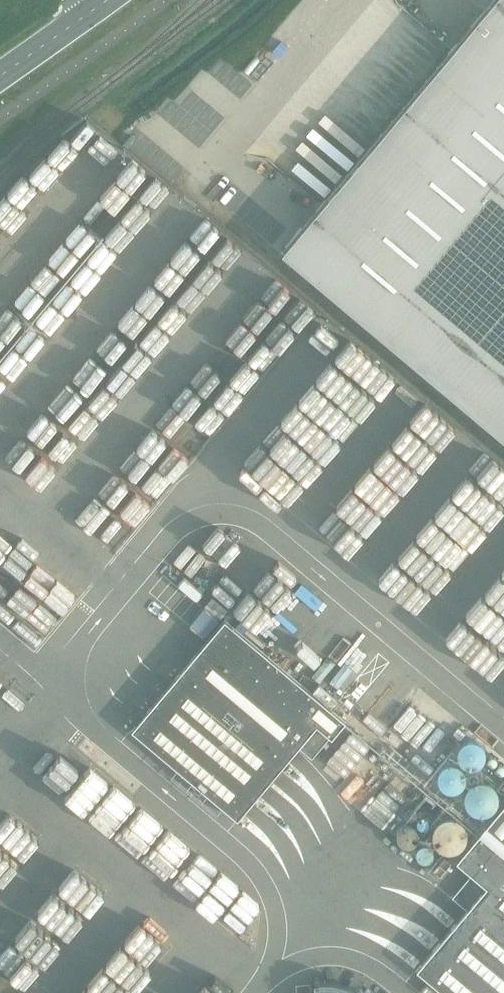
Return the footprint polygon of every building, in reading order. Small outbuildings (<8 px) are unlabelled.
[(281,253),(503,441),(503,0),(493,0),(281,253)] [(144,718),(133,731),(237,819),(247,808),(262,791),(276,775),(293,756),(303,744),(312,752),(329,734),(332,736),(342,723),(226,622),(186,669),(170,687),(159,700),(144,718)] [(416,970),(443,992),(503,992),(503,804),(456,862),(461,867),(471,875),(475,879),(460,897),(470,906),(467,910),(462,915),(445,935),(427,957),(416,970)]
